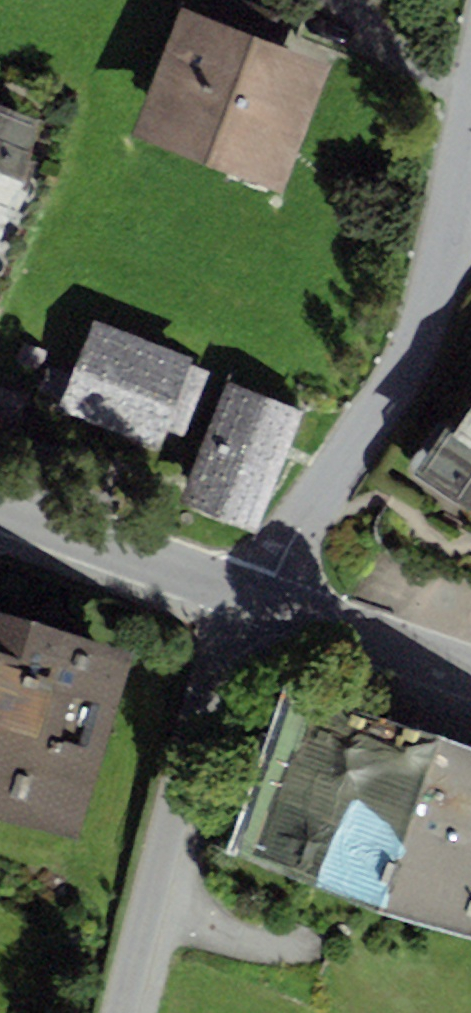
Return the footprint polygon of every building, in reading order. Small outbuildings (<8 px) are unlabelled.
[(181,5),(131,133),(280,191),(330,64),(270,41),(282,12),(250,0),(218,0),(211,17),(181,5)] [(0,103),(0,231),(31,185),(43,120),(0,103)] [(95,320),(60,408),(159,446),(165,429),(183,436),(209,372),(190,364),(193,358),(95,320)] [(180,500),(256,530),(304,411),(227,380),(180,500)] [(0,387),(0,426),(14,432),(28,398),(0,387)] [(410,473),(470,516),(470,387),(410,473)] [(79,841),(136,651),(0,611),(0,818),(79,841)] [(239,849),(470,930),(470,751),(295,690),(239,849)]
